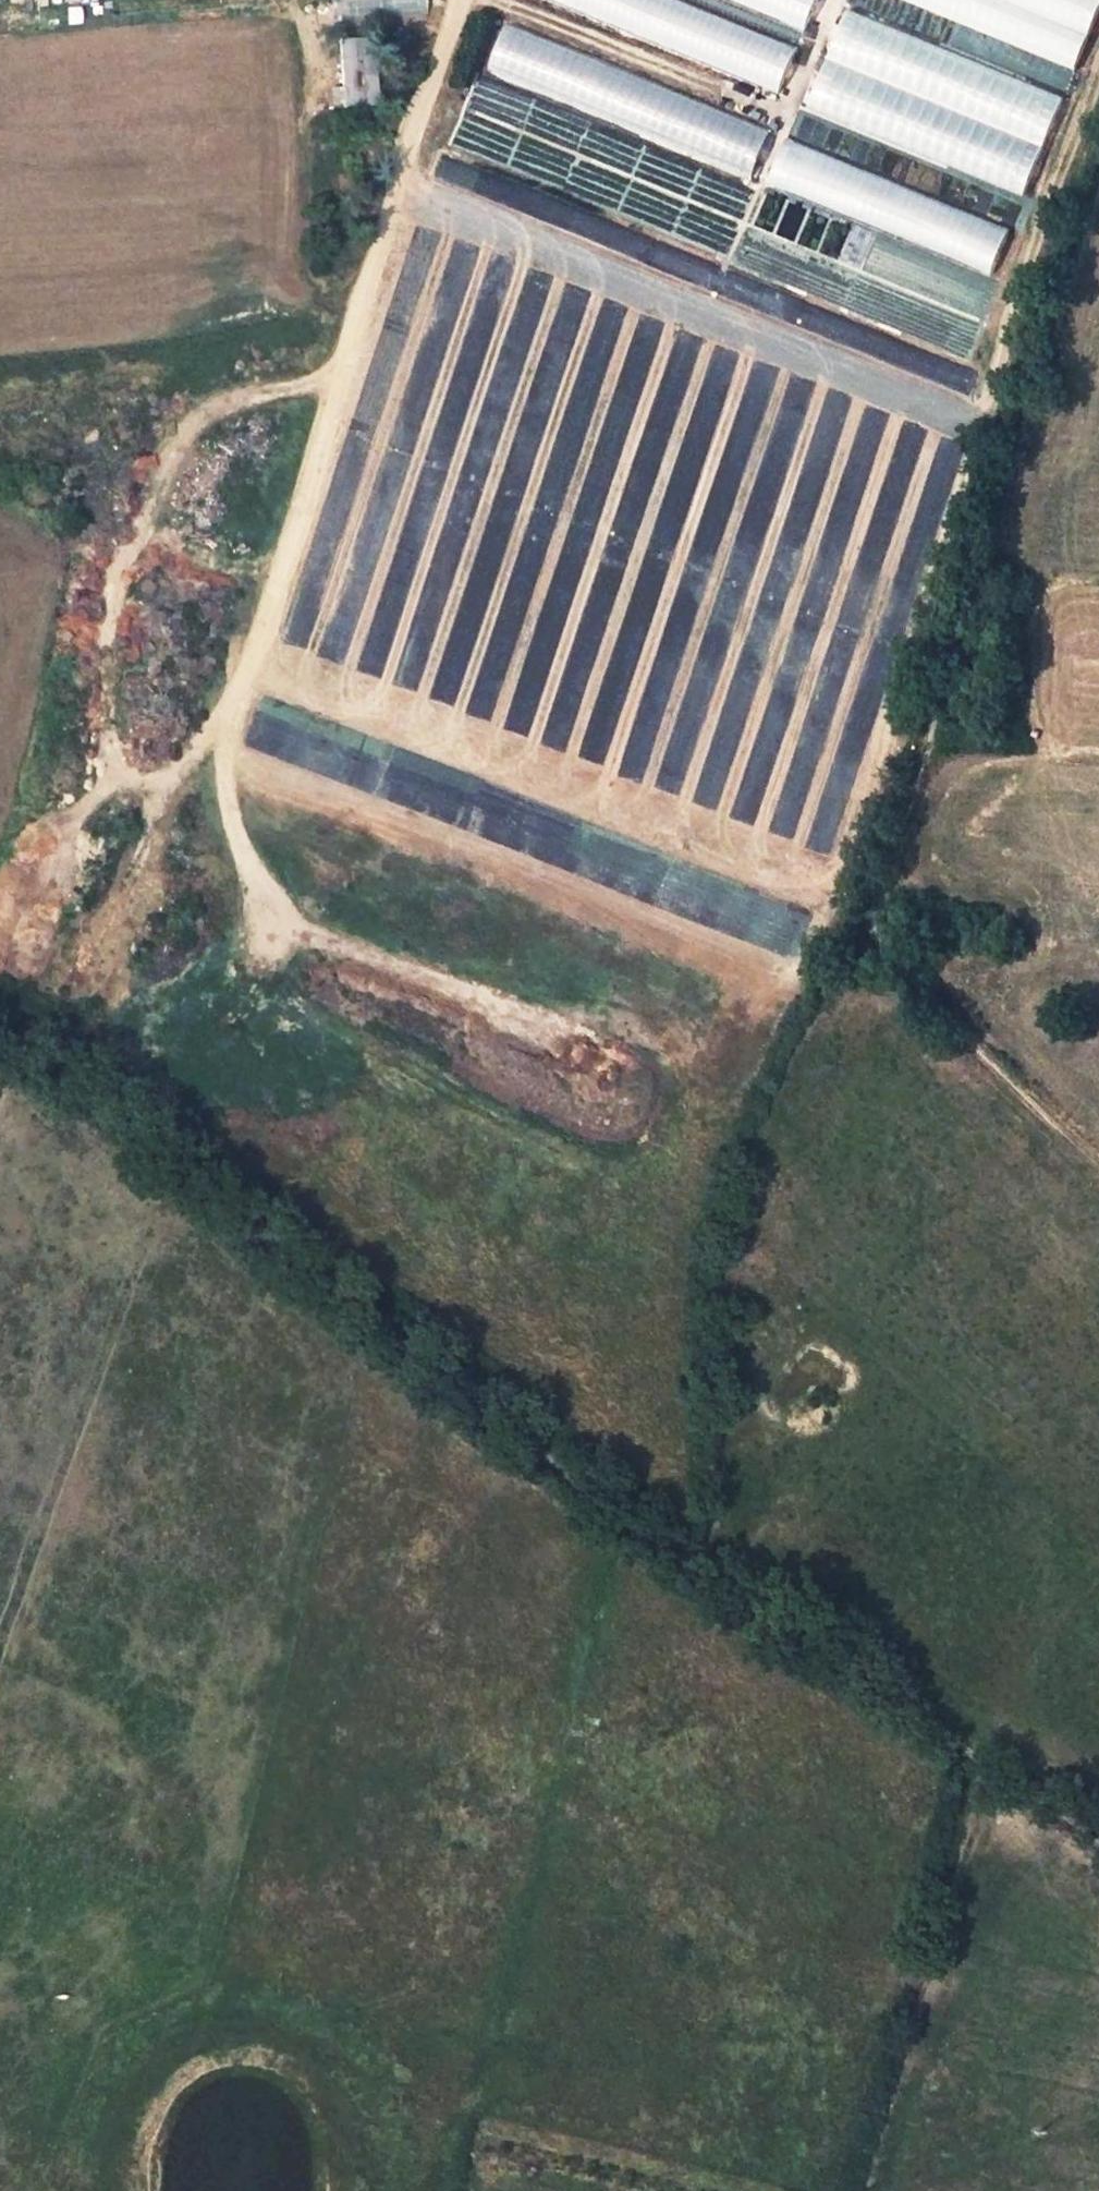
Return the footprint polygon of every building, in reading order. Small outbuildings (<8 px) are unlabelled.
[(796,40),(683,0),(529,0),(779,88),(796,40)] [(807,25),(816,0),(736,0),(807,25)] [(1025,193),(1062,90),(839,12),(803,115),(1025,193)] [(750,176),(768,128),(501,25),(483,73),(750,176)] [(334,105),(372,103),(370,35),(332,37),(334,105)] [(989,275),(1007,228),(779,138),(761,184),(989,275)]
